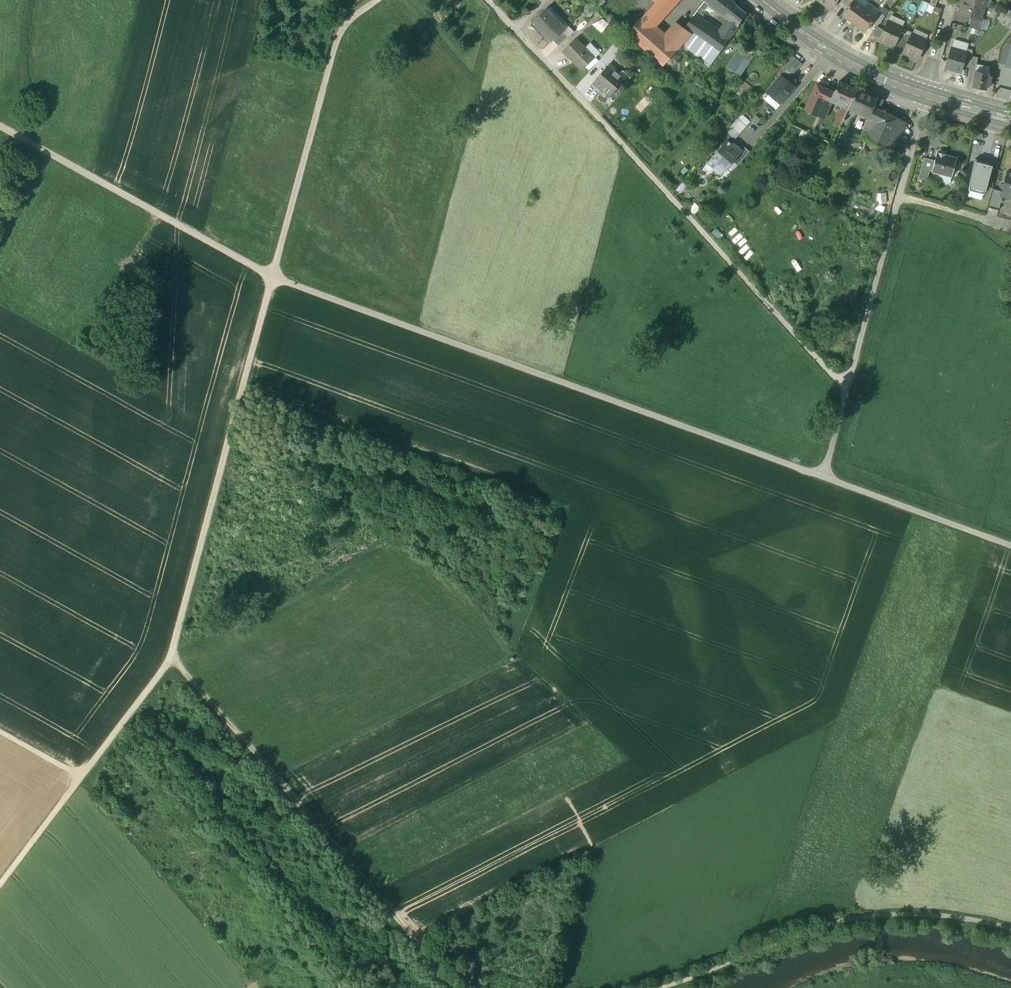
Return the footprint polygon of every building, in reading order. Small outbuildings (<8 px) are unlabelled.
[(641,18),(652,28),(676,0),(658,0),(641,18)] [(732,19),(740,9),(734,4),(735,3),(731,0),(706,0),(732,19)] [(820,1),(831,9),(838,0),(821,0),(820,1)] [(843,15),(854,23),(865,8),(854,0),(848,8),(843,15)] [(984,7),(963,1),(960,14),(972,17),(981,20),(981,19),(984,7)] [(702,5),(694,16),(699,19),(707,9),(702,5)] [(876,16),(865,8),(854,23),(865,31),(872,22),(876,16)] [(732,19),(720,35),(721,42),(723,44),(746,13),(740,9),(732,19)] [(556,20),(546,10),(533,22),(553,42),(565,29),(556,20)] [(1009,10),(1005,15),(1001,12),(997,19),(1010,28),(1010,11),(1009,10)] [(876,16),(872,22),(877,26),(885,16),(879,12),(876,16)] [(699,19),(694,16),(686,28),(692,33),(684,43),(690,47),(709,60),(721,42),(720,35),(699,19)] [(603,32),(610,23),(602,17),(595,25),(603,32)] [(981,20),(972,17),(969,28),(981,31),(984,20),(981,19),(981,20)] [(652,28),(641,18),(628,33),(665,65),(678,50),(664,39),(652,28)] [(902,27),(889,21),(880,39),(894,45),(900,32),(902,27)] [(682,31),(676,26),(664,39),(678,50),(680,48),(684,43),(692,33),(686,28),(682,31)] [(905,35),(900,32),(894,45),(900,47),(905,35)] [(926,40),(912,34),(911,37),(905,50),(904,51),(918,58),(926,40)] [(905,35),(900,47),(905,50),(911,37),(905,35)] [(586,48),(576,38),(563,50),(582,70),(595,58),(586,48)] [(615,42),(611,47),(615,51),(619,46),(615,42)] [(690,47),(684,43),(680,48),(685,53),(690,47)] [(600,53),(591,44),(586,48),(595,58),(600,53)] [(611,47),(600,59),(605,63),(611,61),(618,53),(615,51),(611,47)] [(965,52),(951,48),(946,68),(960,72),(962,66),(966,52),(965,52)] [(967,48),(965,52),(966,52),(962,66),(970,68),(972,56),(973,50),(967,48)] [(748,63),(736,54),(727,66),(739,75),(748,63)] [(792,55),(782,67),(791,75),(801,63),(792,55)] [(978,58),(972,56),(970,68),(969,70),(975,71),(977,64),(978,58)] [(625,79),(608,65),(594,82),(611,96),(625,79)] [(989,73),(975,71),(972,87),(986,90),(987,84),(990,85),(991,77),(988,76),(989,73)] [(782,75),(767,92),(780,103),(795,87),(782,75)] [(857,90),(839,81),(834,92),(831,98),(846,105),(849,107),(857,90)] [(834,92),(817,84),(804,110),(815,115),(824,95),(831,98),(834,92)] [(878,99),(857,90),(849,107),(855,109),(870,116),(874,108),(878,99)] [(844,108),(841,110),(838,115),(844,118),(849,107),(846,105),(844,108)] [(844,118),(840,126),(846,129),(855,109),(849,107),(844,118)] [(883,111),(874,108),(870,116),(878,121),(883,111)] [(906,122),(883,111),(878,121),(869,140),(892,151),(906,122)] [(751,121),(742,114),(738,118),(747,126),(751,121)] [(738,118),(730,127),(739,135),(747,126),(738,118)] [(732,145),(727,140),(708,162),(714,168),(715,172),(717,174),(721,173),(722,174),(734,161),(742,151),(742,150),(734,143),(732,145)] [(750,151),(745,147),(742,150),(742,151),(734,161),(738,165),(750,151)] [(939,152),(937,152),(935,160),(933,170),(932,170),(932,171),(952,177),(957,157),(945,154),(939,152)] [(935,160),(925,157),(922,167),(930,169),(932,170),(933,170),(935,160)] [(969,189),(985,194),(992,164),(976,160),(969,189)] [(930,169),(922,167),(919,178),(927,180),(930,169)] [(1006,172),(1004,181),(1001,192),(1003,192),(1010,194),(1010,173),(1008,173),(1006,172)] [(1001,192),(992,189),(987,207),(998,210),(1003,192),(1001,192)]
